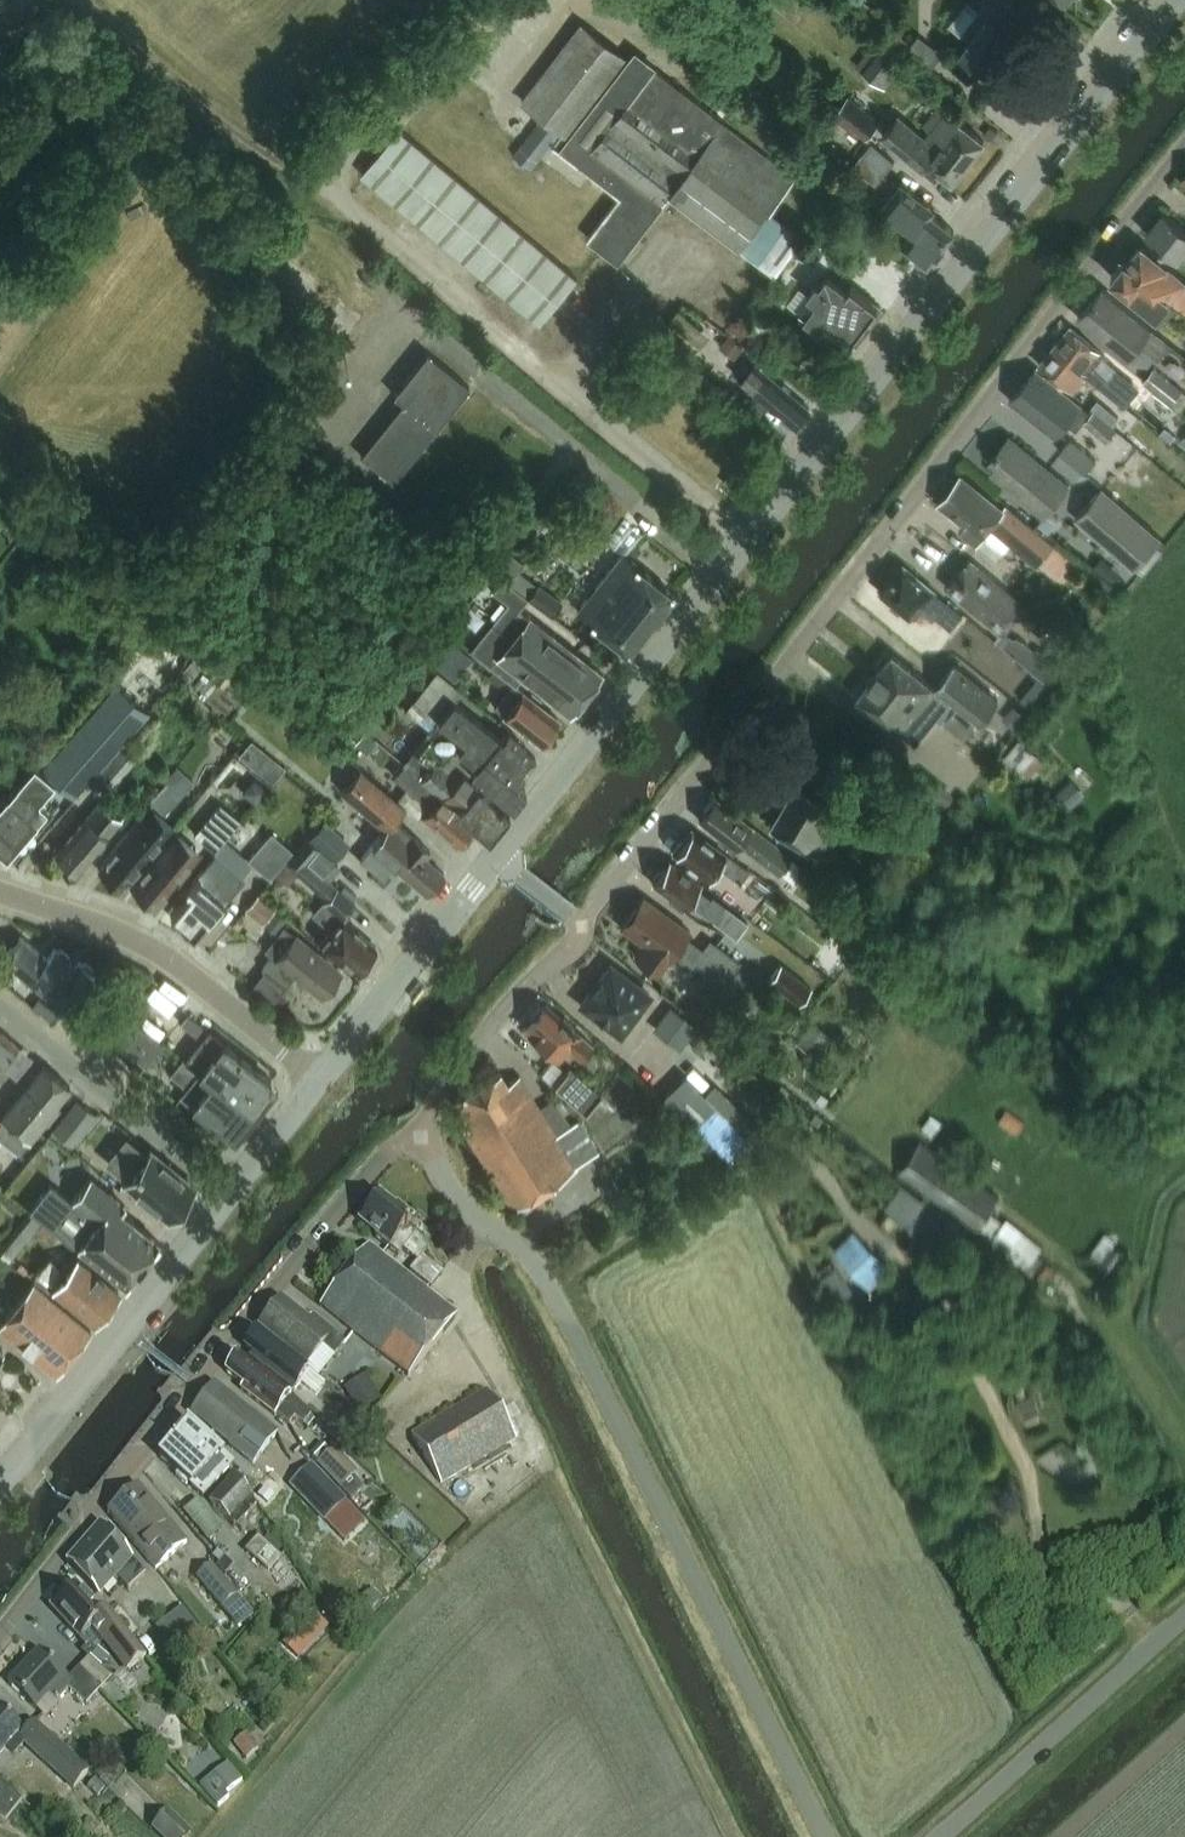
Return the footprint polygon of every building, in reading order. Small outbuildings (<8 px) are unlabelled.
[(984,70),(987,66),(990,68),(1013,39),(1010,36),(1011,35),(993,21),(1010,0),(988,0),(961,34),(971,42),(962,54),(984,70)] [(583,24),(523,101),(565,132),(554,146),(621,196),(589,238),(620,261),(670,195),(776,276),(804,239),(769,213),(796,178),(726,124),(727,122),(637,54),(632,61),(583,24)] [(863,73),(886,90),(908,60),(886,43),(863,73)] [(866,139),(882,120),(850,95),(835,113),(866,139)] [(900,116),(884,136),(924,169),(929,162),(953,181),(985,141),(945,109),(924,135),(900,116)] [(579,280),(400,129),(362,174),(541,324),(579,280)] [(895,163),(873,144),(854,166),(877,185),(895,163)] [(929,264),(955,231),(932,213),(935,208),(903,183),(882,210),(912,233),(903,244),(928,264),(929,264)] [(1166,212),(1147,235),(1178,260),(1184,251),(1184,228),(1166,212)] [(1112,277),(1159,315),(1172,298),(1184,283),(1184,279),(1143,244),(1128,262),(1126,260),(1112,277)] [(849,290),(829,274),(822,284),(819,282),(810,294),(813,296),(800,312),(822,329),(827,321),(840,331),(841,330),(855,341),(866,326),(865,325),(880,306),(852,285),(849,290)] [(1169,343),(1152,329),(1104,289),(1080,318),(1127,358),(1139,343),(1157,358),(1169,343)] [(1102,388),(1110,378),(1096,366),(1105,355),(1071,328),(1055,348),(1089,376),(1102,388)] [(1074,393),(1088,376),(1089,376),(1055,348),(1040,365),(1074,393)] [(394,482),(470,386),(428,353),(394,395),(404,402),(361,456),(394,482)] [(743,381),(798,426),(811,409),(776,381),(769,374),(757,364),(743,381)] [(1172,404),(1183,389),(1156,368),(1145,382),(1172,404)] [(1092,413),(1037,369),(1011,400),(1056,437),(1068,422),(1078,430),(1092,413)] [(1115,372),(1110,378),(1102,388),(1126,405),(1138,390),(1115,372)] [(1094,409),(1097,412),(1114,426),(1125,412),(1105,396),(1094,409)] [(1119,429),(1114,426),(1097,412),(1086,424),(1108,442),(1119,429)] [(1045,516),(1070,485),(1011,437),(991,460),(999,466),(993,473),(1045,516)] [(1061,452),(1087,473),(1098,460),(1072,439),(1061,452)] [(1007,506),(1004,510),(962,476),(940,503),(966,524),(962,529),(979,543),(990,529),(1038,567),(1056,545),(1007,506)] [(1143,571),(1168,542),(1102,485),(1074,518),(1133,569),(1136,566),(1143,571)] [(500,561),(515,573),(525,561),(509,549),(500,561)] [(629,651),(674,594),(623,553),(578,610),(629,651)] [(1052,688),(1067,671),(1047,654),(1042,650),(1039,649),(1035,650),(1024,641),(1023,641),(1019,638),(1015,639),(1005,631),(1027,605),(971,558),(947,587),(1001,633),(996,640),(1033,671),(1052,688)] [(963,616),(904,566),(883,591),(898,604),(900,609),(912,619),(921,608),(934,619),(937,616),(952,629),(963,616)] [(563,684),(583,699),(603,673),(529,615),(528,617),(518,609),(528,597),(503,578),(493,590),(508,602),(492,623),(565,680),(563,684)] [(529,597),(542,607),(553,615),(561,602),(537,585),(529,597)] [(467,630),(455,620),(446,631),(456,640),(458,641),(467,630)] [(571,714),(583,699),(563,684),(565,680),(492,623),(471,650),(514,684),(516,686),(523,677),(571,714)] [(458,678),(474,657),(454,642),(438,663),(458,678)] [(187,687),(214,654),(205,646),(178,679),(187,687)] [(894,654),(859,697),(901,731),(902,731),(936,688),(894,654)] [(956,663),(936,688),(951,701),(958,706),(944,723),(966,741),(1000,699),(956,663)] [(425,735),(444,752),(451,744),(476,765),(471,771),(513,807),(526,790),(516,783),(536,758),(524,748),(526,745),(508,731),(502,738),(455,701),(462,692),(437,671),(413,700),(437,720),(425,735)] [(130,734),(149,712),(118,684),(43,770),(34,763),(17,783),(18,783),(8,795),(7,794),(0,802),(0,850),(7,856),(37,820),(36,820),(47,807),(39,801),(40,800),(38,799),(54,781),(74,798),(130,734)] [(541,741),(559,718),(516,686),(514,684),(504,696),(514,703),(506,714),(537,739),(541,741)] [(1014,730),(1021,722),(1026,716),(1014,707),(1003,720),(1014,730)] [(365,750),(373,740),(366,733),(357,744),(365,750)] [(436,761),(444,752),(425,735),(401,764),(403,765),(414,775),(475,825),(489,837),(510,811),(463,771),(456,779),(436,761)] [(239,755),(274,784),(287,768),(252,739),(239,755)] [(1021,740),(1002,763),(1026,782),(1046,760),(1021,740)] [(109,793),(137,759),(121,745),(93,779),(109,793)] [(457,846),(475,825),(414,775),(403,765),(393,777),(422,801),(423,800),(433,807),(422,820),(436,831),(438,830),(457,846)] [(426,894),(444,873),(425,856),(430,850),(395,820),(406,807),(362,770),(342,792),(381,826),(378,830),(382,834),(361,858),(383,877),(394,865),(426,894)] [(1072,779),(1054,796),(1068,811),(1086,794),(1072,779)] [(167,784),(150,803),(165,816),(181,797),(167,784)] [(834,875),(845,857),(825,843),(842,812),(795,784),(771,825),(818,853),(812,863),(834,875)] [(791,857),(771,842),(716,799),(700,820),(721,836),(718,840),(732,852),(739,843),(778,874),(791,857)] [(79,871),(122,819),(101,802),(57,853),(61,856),(60,860),(67,865),(71,864),(79,871)] [(196,834),(217,851),(243,822),(222,804),(196,834)] [(121,888),(174,825),(152,805),(141,818),(112,853),(113,854),(99,870),(121,888)] [(308,861),(324,875),(351,844),(325,822),(309,840),(319,848),(308,861)] [(741,882),(749,870),(713,843),(712,845),(690,829),(673,852),(691,865),(690,866),(707,880),(718,865),(741,882)] [(175,830),(129,885),(155,907),(202,853),(175,830)] [(249,859),(272,878),(294,851),(272,832),(249,859)] [(355,973),(376,948),(342,918),(355,903),(324,875),(308,861),(319,848),(309,840),(308,838),(286,863),(309,883),(306,887),(324,902),(313,914),(333,931),(321,944),(355,973)] [(209,922),(245,880),(215,855),(186,890),(189,893),(171,915),(193,934),(205,919),(209,922)] [(714,920),(724,905),(713,897),(711,899),(698,889),(702,883),(670,859),(653,883),(670,896),(668,899),(683,910),(689,901),(714,920)] [(765,886),(755,878),(748,887),(759,895),(765,886)] [(687,936),(691,931),(644,896),(621,927),(644,945),(636,956),(659,974),(675,952),(687,936)] [(248,911),(264,925),(275,912),(260,898),(248,911)] [(262,968),(286,987),(295,975),(323,997),(343,972),(296,934),(276,959),(272,956),(262,968)] [(65,1010),(95,974),(92,972),(93,968),(86,962),(82,964),(80,961),(76,965),(70,960),(70,956),(62,949),(57,950),(55,948),(47,958),(21,936),(2,958),(65,1010)] [(721,987),(740,962),(716,944),(706,946),(704,949),(692,965),(721,987)] [(724,993),(746,1010),(767,982),(745,965),(724,993)] [(620,1034),(650,996),(612,966),(582,1004),(620,1034)] [(811,988),(782,966),(769,982),(799,1004),(811,988)] [(91,1026),(106,1008),(86,991),(70,1010),(91,1026)] [(582,1059),(594,1046),(572,1026),(571,1022),(566,1018),(562,1017),(546,1003),(525,1027),(545,1045),(541,1049),(554,1060),(558,1056),(559,1057),(569,1047),(582,1059)] [(697,1026),(670,1006),(653,1029),(679,1049),(697,1026)] [(146,1064),(162,1043),(114,1007),(101,1024),(116,1036),(113,1039),(146,1064)] [(2,1065),(19,1045),(0,1029),(0,1064),(2,1065)] [(253,1113),(273,1088),(272,1080),(209,1031),(186,1060),(253,1113)] [(234,1137),(253,1113),(186,1060),(184,1058),(171,1074),(188,1087),(181,1094),(193,1104),(234,1137)] [(47,1120),(46,1120),(46,1117),(71,1086),(44,1065),(2,1118),(0,1116),(0,1137),(20,1153),(31,1140),(47,1120)] [(586,1113),(602,1095),(571,1067),(554,1086),(586,1113)] [(465,1130),(514,1208),(601,1151),(580,1119),(556,1134),(552,1127),(520,1076),(507,1084),(500,1071),(455,1099),(471,1126),(465,1130)] [(716,1083),(704,1094),(686,1076),(665,1098),(728,1160),(749,1139),(729,1119),(740,1107),(716,1083)] [(52,1130),(73,1146),(96,1115),(75,1099),(53,1128),(52,1130)] [(1025,1123),(1011,1113),(1003,1124),(1017,1134),(1025,1123)] [(934,1135),(943,1122),(933,1115),(923,1128),(934,1135)] [(169,1218),(195,1186),(151,1151),(146,1157),(127,1141),(110,1162),(129,1178),(126,1182),(142,1196),(145,1193),(154,1200),(152,1203),(169,1218)] [(1001,1197),(921,1141),(901,1171),(980,1226),(991,1211),(1001,1197)] [(78,1245),(126,1283),(159,1241),(121,1211),(125,1205),(91,1177),(72,1200),(51,1183),(30,1209),(71,1242),(78,1245)] [(619,1187),(613,1177),(599,1186),(605,1196),(619,1187)] [(942,1215),(925,1202),(903,1184),(886,1206),(908,1224),(909,1222),(926,1236),(942,1215)] [(429,1289),(441,1274),(422,1258),(427,1252),(422,1242),(406,1229),(412,1222),(396,1208),(393,1212),(378,1200),(359,1223),(377,1237),(375,1240),(398,1258),(402,1252),(416,1264),(409,1273),(429,1289)] [(43,1220),(30,1210),(0,1248),(0,1253),(10,1261),(43,1220)] [(991,1239),(1033,1273),(1036,1270),(1046,1277),(1055,1266),(1039,1252),(1044,1246),(1009,1217),(1005,1222),(991,1211),(980,1226),(994,1236),(991,1239)] [(1089,1258),(1099,1265),(1111,1274),(1098,1292),(1105,1296),(1132,1258),(1114,1245),(1117,1239),(1115,1237),(1119,1232),(1111,1226),(1107,1233),(1106,1232),(1089,1258)] [(835,1250),(871,1287),(892,1267),(855,1230),(835,1250)] [(457,1317),(368,1247),(316,1305),(409,1378),(457,1317)] [(94,1325),(122,1290),(79,1255),(51,1289),(94,1325)] [(821,1278),(837,1301),(855,1289),(838,1266),(821,1278)] [(12,1309),(0,1324),(0,1326),(57,1371),(92,1328),(34,1281),(12,1309)] [(334,1357),(345,1344),(313,1318),(309,1324),(280,1301),(258,1329),(306,1367),(322,1347),(334,1357)] [(324,1386),(309,1373),(257,1333),(244,1350),(255,1358),(252,1362),(264,1372),(264,1371),(293,1394),(300,1385),(315,1397),(324,1386)] [(301,1430),(310,1418),(290,1398),(238,1358),(226,1374),(248,1392),(245,1396),(274,1418),(275,1417),(287,1426),(292,1421),(301,1430)] [(365,1376),(343,1390),(359,1415),(381,1401),(365,1376)] [(253,1467),(277,1435),(213,1385),(190,1415),(230,1447),(229,1448),(253,1467)] [(440,1485),(516,1441),(487,1392),(412,1437),(440,1485)] [(202,1498),(232,1466),(187,1424),(159,1459),(202,1498)] [(1086,1480),(1098,1452),(1061,1436),(1049,1464),(1086,1480)] [(341,1491),(358,1475),(334,1449),(317,1465),(341,1491)] [(345,1503),(311,1468),(294,1485),(327,1520),(345,1503)] [(242,1524),(256,1508),(236,1477),(210,1506),(236,1530),(236,1529),(242,1534),(247,1528),(242,1524)] [(155,1572),(186,1545),(144,1495),(138,1488),(107,1515),(155,1572)] [(116,1578),(128,1592),(144,1576),(131,1560),(131,1559),(100,1526),(67,1564),(98,1598),(116,1578)] [(281,1559),(258,1538),(244,1553),(267,1574),(281,1559)] [(221,1610),(235,1598),(236,1597),(211,1567),(196,1580),(221,1610)] [(92,1607),(72,1586),(50,1607),(67,1625),(65,1627),(79,1641),(91,1629),(125,1675),(145,1658),(125,1632),(117,1620),(106,1609),(101,1613),(94,1605),(92,1607)] [(320,1608),(288,1641),(306,1658),(338,1626),(320,1608)] [(86,1707),(111,1679),(89,1658),(68,1681),(38,1653),(8,1686),(34,1711),(48,1696),(56,1703),(67,1690),(86,1707)] [(48,1769),(73,1792),(88,1775),(34,1725),(25,1734),(0,1711),(0,1756),(6,1750),(13,1757),(23,1746),(48,1769)] [(234,1745),(245,1760),(258,1750),(247,1735),(234,1745)] [(200,1787),(217,1808),(229,1799),(226,1795),(242,1781),(228,1763),(200,1787)] [(0,1783),(0,1821),(5,1823),(21,1802),(0,1783)] [(190,1836),(168,1814),(152,1830),(159,1836),(190,1836)]
